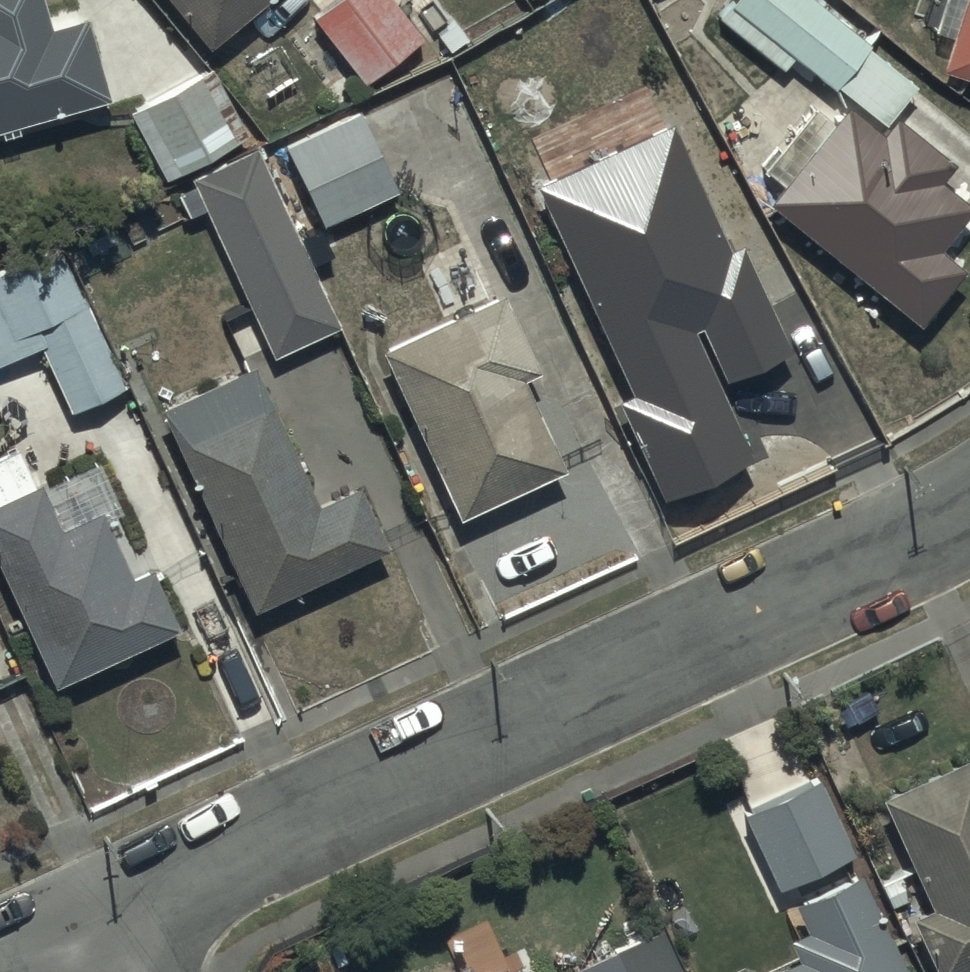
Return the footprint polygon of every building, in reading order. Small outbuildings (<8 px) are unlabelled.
[(16,130),(13,120),(104,94),(81,14),(45,24),(39,0),(0,0),(0,135),(16,130)] [(205,46),(261,0),(168,0),(205,46)] [(403,48),(417,66),(445,44),(422,15),(411,24),(392,0),(330,0),(308,18),(359,83),(403,48)] [(815,0),(729,0),(716,17),(780,67),(790,55),(831,87),(834,83),(882,121),(912,82),(863,43),(866,40),(815,0)] [(936,67),(969,78),(969,0),(958,0),(936,67)] [(128,110),(161,174),(242,132),(209,68),(128,110)] [(779,183),(766,199),(916,322),(960,268),(936,248),(969,205),(935,177),(949,160),(893,115),(879,132),(844,104),(827,124),(808,109),(760,168),(779,183)] [(354,108),(281,144),(320,224),(394,188),(354,108)] [(624,407),(667,502),(757,462),(722,385),(797,352),(749,246),(734,253),(676,125),(540,186),(638,401),(624,407)] [(336,326),(254,145),(188,175),(270,356),(336,326)] [(0,269),(0,362),(37,346),(64,410),(120,386),(61,244),(0,269)] [(500,293),(379,347),(455,518),(561,470),(517,372),(532,365),(500,293)] [(252,363),(157,406),(248,606),(381,546),(353,484),(314,501),(252,363)] [(31,485),(13,446),(0,452),(0,581),(47,685),(176,627),(148,564),(127,574),(97,507),(56,526),(36,482),(31,485)] [(878,797),(927,905),(908,914),(934,971),(946,971),(969,961),(969,755),(878,797)] [(851,851),(817,777),(740,813),(774,887),(851,851)] [(857,873),(792,902),(803,927),(784,935),(793,957),(758,971),(900,971),(857,873)] [(658,925),(607,949),(618,971),(679,971),(658,925)] [(460,961),(436,971),(465,971),(460,961)] [(512,962),(491,971),(516,971),(512,962)]
